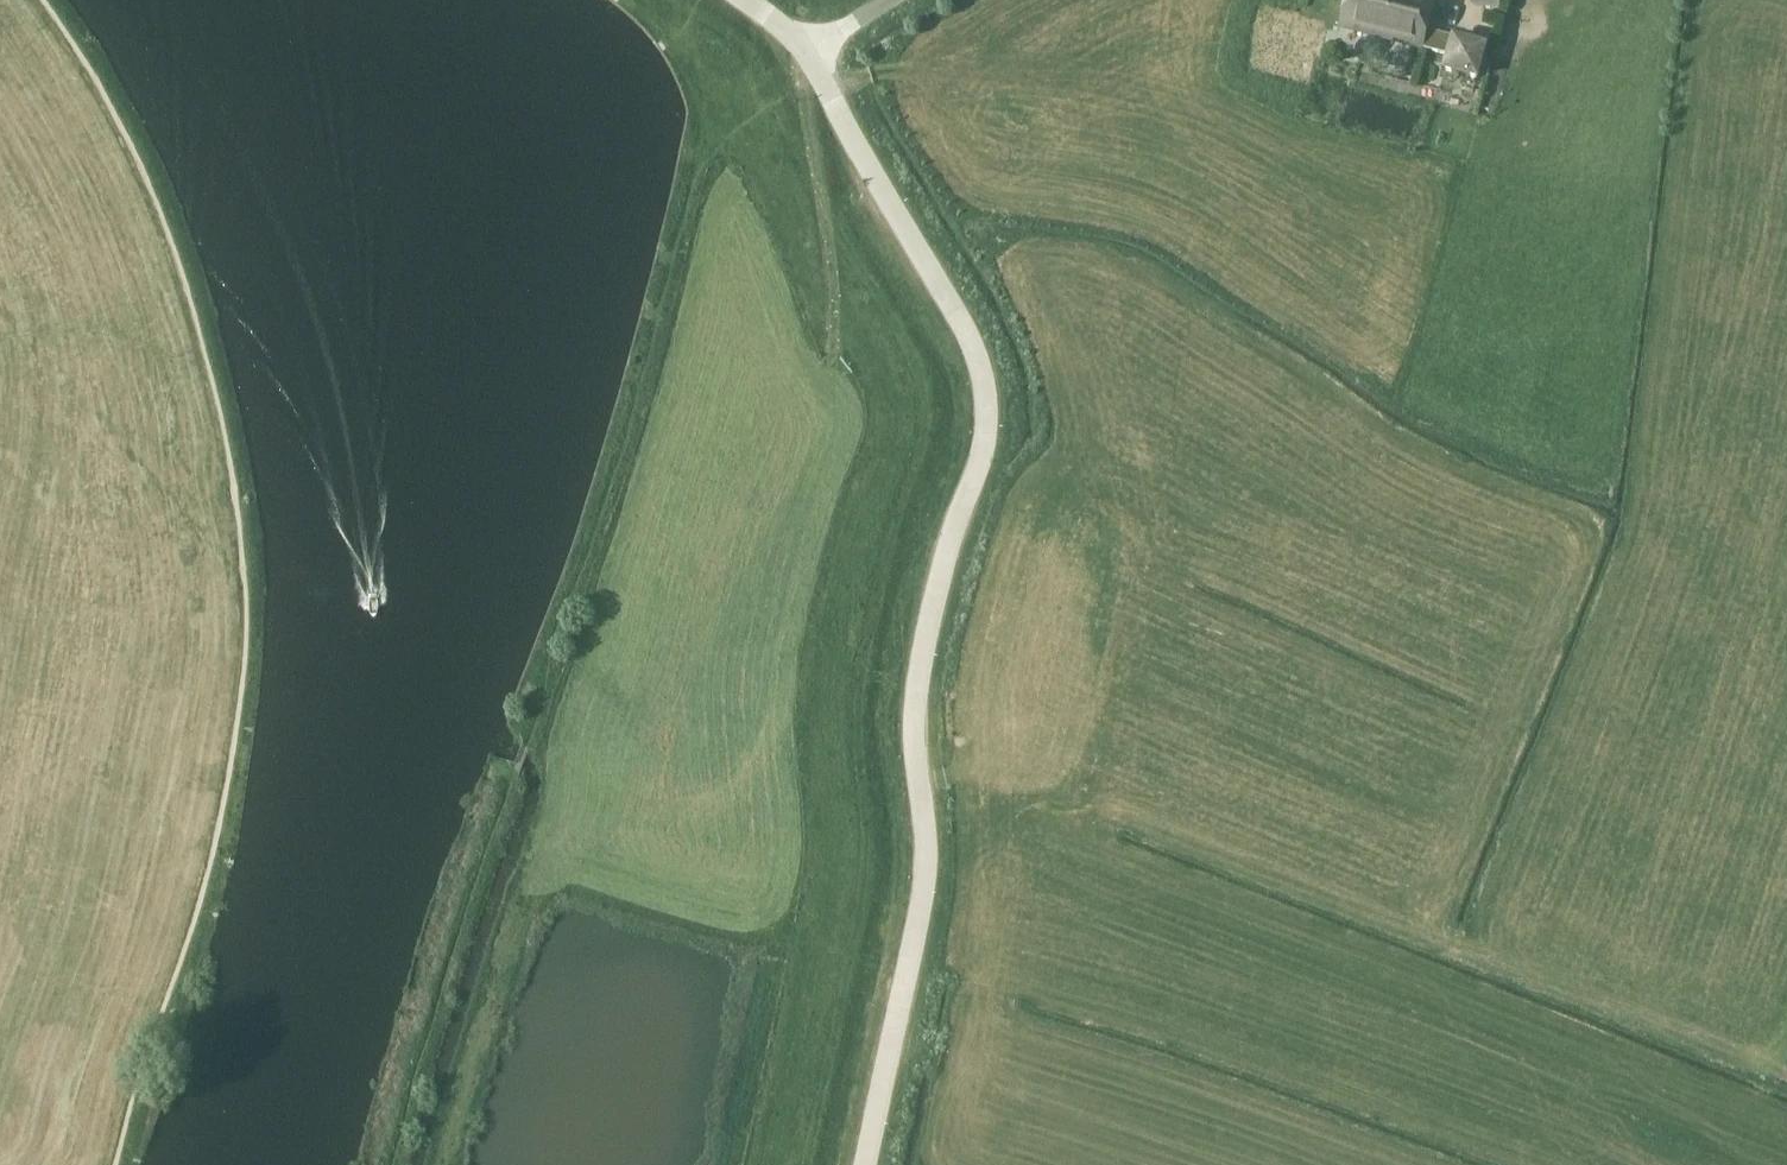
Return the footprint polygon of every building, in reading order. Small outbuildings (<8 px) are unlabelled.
[(1435,1),(1433,0),(1352,0),(1345,27),(1422,48),(1435,1)] [(1486,47),(1454,38),(1446,70),(1478,78),(1486,47)]
